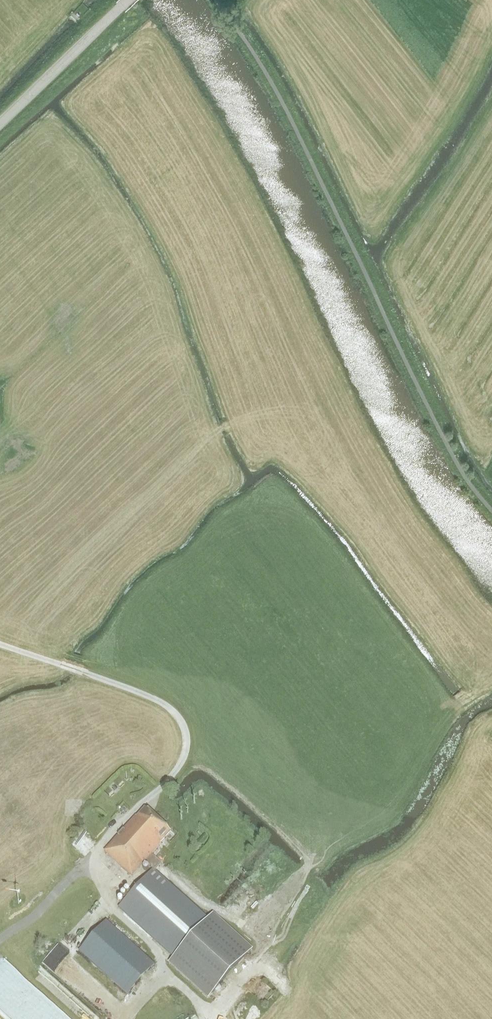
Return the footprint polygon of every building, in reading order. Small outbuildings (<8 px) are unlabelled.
[(167,871),(160,865),(162,863),(152,854),(161,843),(160,843),(171,831),(144,807),(104,851),(132,876),(145,861),(153,869),(119,907),(174,957),(168,963),(208,998),(253,948),(214,913),(209,918),(162,876),(167,871)] [(127,994),(155,964),(107,920),(79,951),(127,994)]
